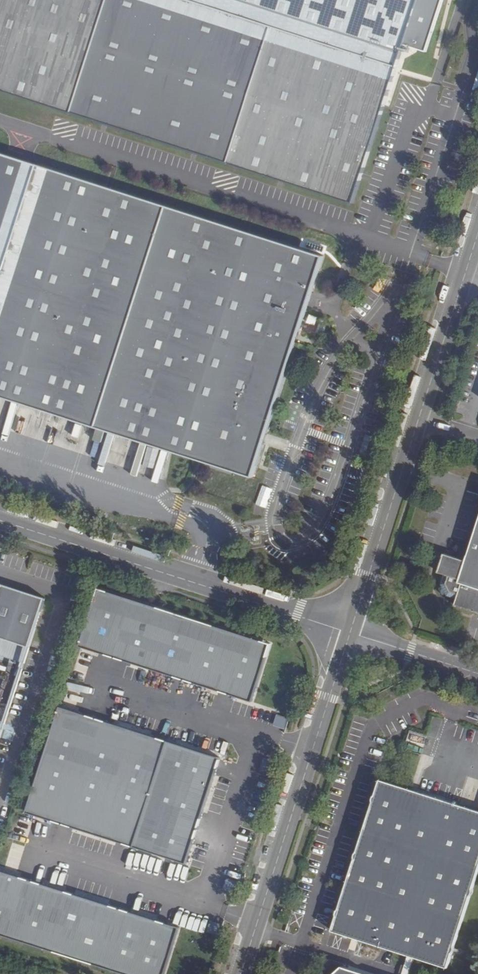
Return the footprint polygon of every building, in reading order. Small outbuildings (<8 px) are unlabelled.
[(353,206),(418,0),(0,0),(0,94),(353,206)] [(37,169),(0,285),(0,400),(252,481),(323,260),(37,169)] [(466,569),(444,562),(438,579),(447,582),(446,587),(451,598),(456,600),(453,608),(477,617),(477,532),(466,569)] [(29,646),(45,598),(0,583),(0,636),(29,646)] [(270,647),(100,593),(83,646),(253,700),(270,647)] [(222,762),(61,711),(28,816),(188,867),(222,762)] [(279,713),(275,725),(286,729),(290,717),(279,713)] [(447,972),(477,872),(477,812),(382,780),(331,935),(405,958),(413,961),(447,972)] [(127,973),(165,973),(179,928),(0,870),(0,934),(127,973)] [(413,961),(405,958),(399,973),(409,973),(413,961)]
